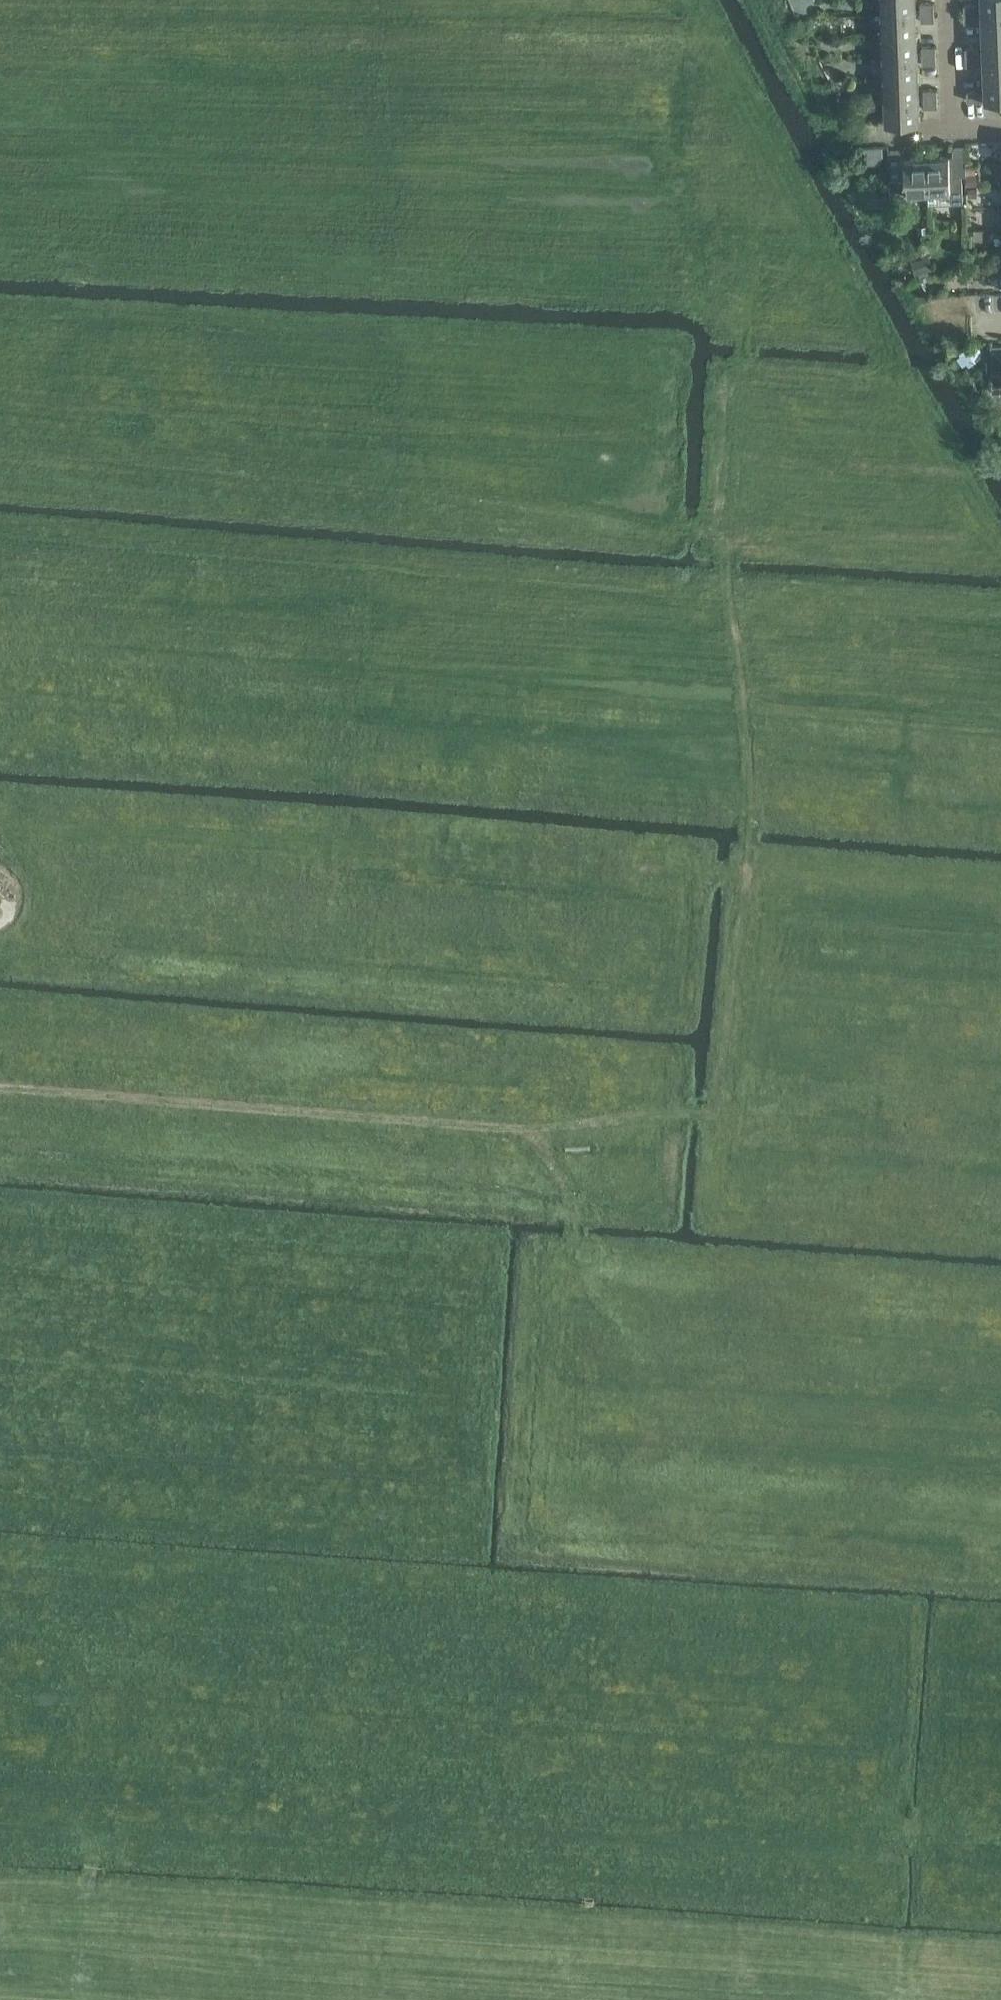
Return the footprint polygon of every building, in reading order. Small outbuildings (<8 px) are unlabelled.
[(882,13),(916,12),(916,0),(882,0),(882,13)] [(982,12),(1000,11),(1000,0),(982,0),(982,12)] [(934,2),(921,3),(921,12),(934,11),(934,2)] [(977,3),(964,4),(964,13),(977,12),(977,3)] [(934,11),(921,12),(922,20),(935,20),(934,11)] [(982,12),(983,34),(1000,33),(1000,11),(982,12)] [(916,12),(882,13),(883,34),(917,33),(916,12)] [(977,12),(964,13),(965,22),(978,21),(977,12)] [(917,33),(883,34),(884,56),(918,55),(917,33)] [(983,34),(984,55),(1000,55),(1000,33),(983,34)] [(936,45),(922,46),(923,55),(936,54),(936,45)] [(979,47),(965,47),(966,56),(979,55),(979,47)] [(936,54),(923,55),(923,64),(936,63),(936,54)] [(918,55),(884,56),(885,78),(919,77),(918,55)] [(979,55),(966,56),(966,65),(979,64),(979,55)] [(984,55),(985,77),(1000,76),(1000,55),(984,55)] [(985,77),(985,99),(1000,99),(1000,76),(985,77)] [(919,77),(885,78),(885,99),(920,98),(919,77)] [(937,89),(924,89),(924,98),(938,98),(937,89)] [(980,90),(967,91),(968,100),(981,99),(980,90)] [(920,98),(885,99),(886,122),(920,120),(920,98)] [(938,98),(924,98),(925,107),(938,106),(938,98)] [(865,147),(858,147),(858,150),(858,156),(863,162),(879,161),(884,155),(883,146),(882,146),(865,147)] [(950,156),(927,156),(929,191),(929,204),(954,203),(964,202),(962,175),(966,175),(965,147),(953,147),(953,155),(950,156)] [(927,156),(905,157),(902,158),(901,149),(889,150),(891,193),(897,200),(906,194),(906,192),(929,191),(927,156)] [(967,173),(967,183),(975,183),(975,173),(967,173)] [(977,196),(977,188),(969,188),(969,196),(977,196)] [(931,267),(929,255),(913,259),(916,271),(931,267)] [(959,355),(957,356),(963,366),(964,365),(967,363),(969,366),(984,356),(975,342),(960,352),(961,354),(959,355)] [(991,345),(993,391),(1000,391),(1000,344),(991,345)]
